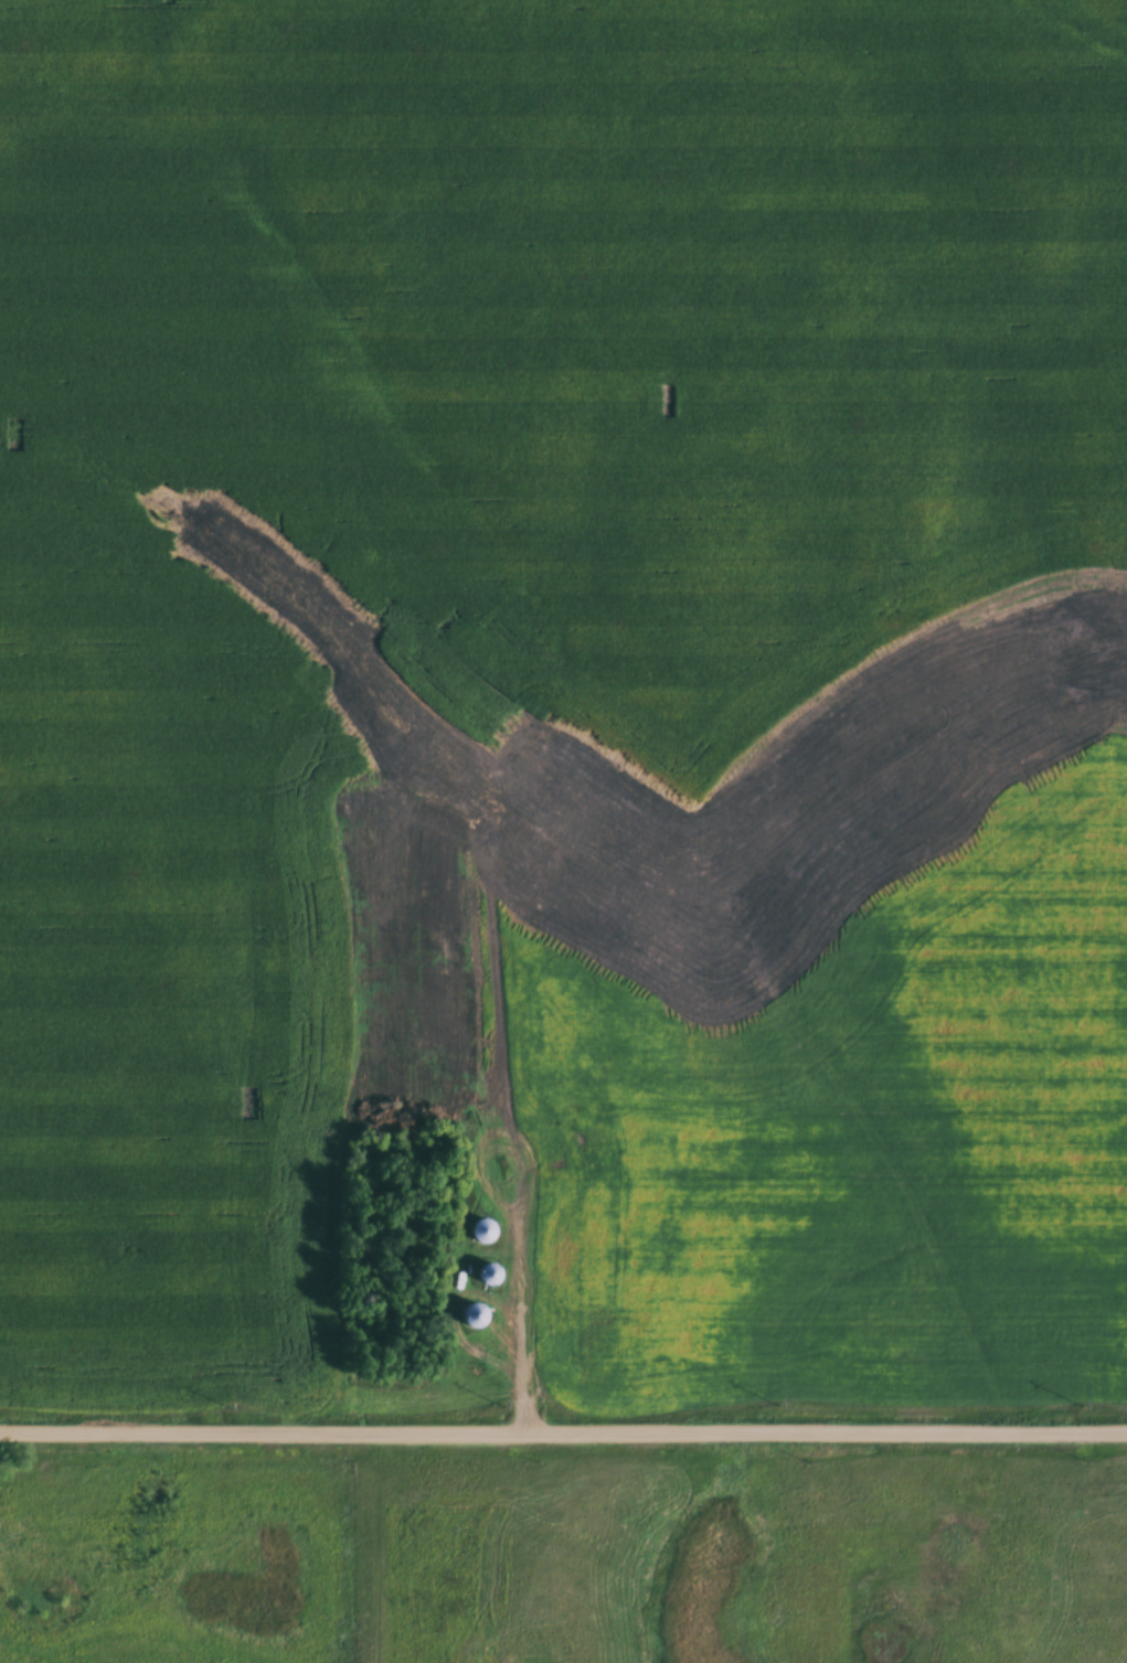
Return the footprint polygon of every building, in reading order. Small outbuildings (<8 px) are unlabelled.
[(475,1241),(494,1244),(497,1221),(479,1218),(475,1241)] [(499,1264),(477,1268),(481,1286),(503,1281),(499,1264)] [(471,1328),(488,1327),(486,1304),(469,1305),(471,1328)]
